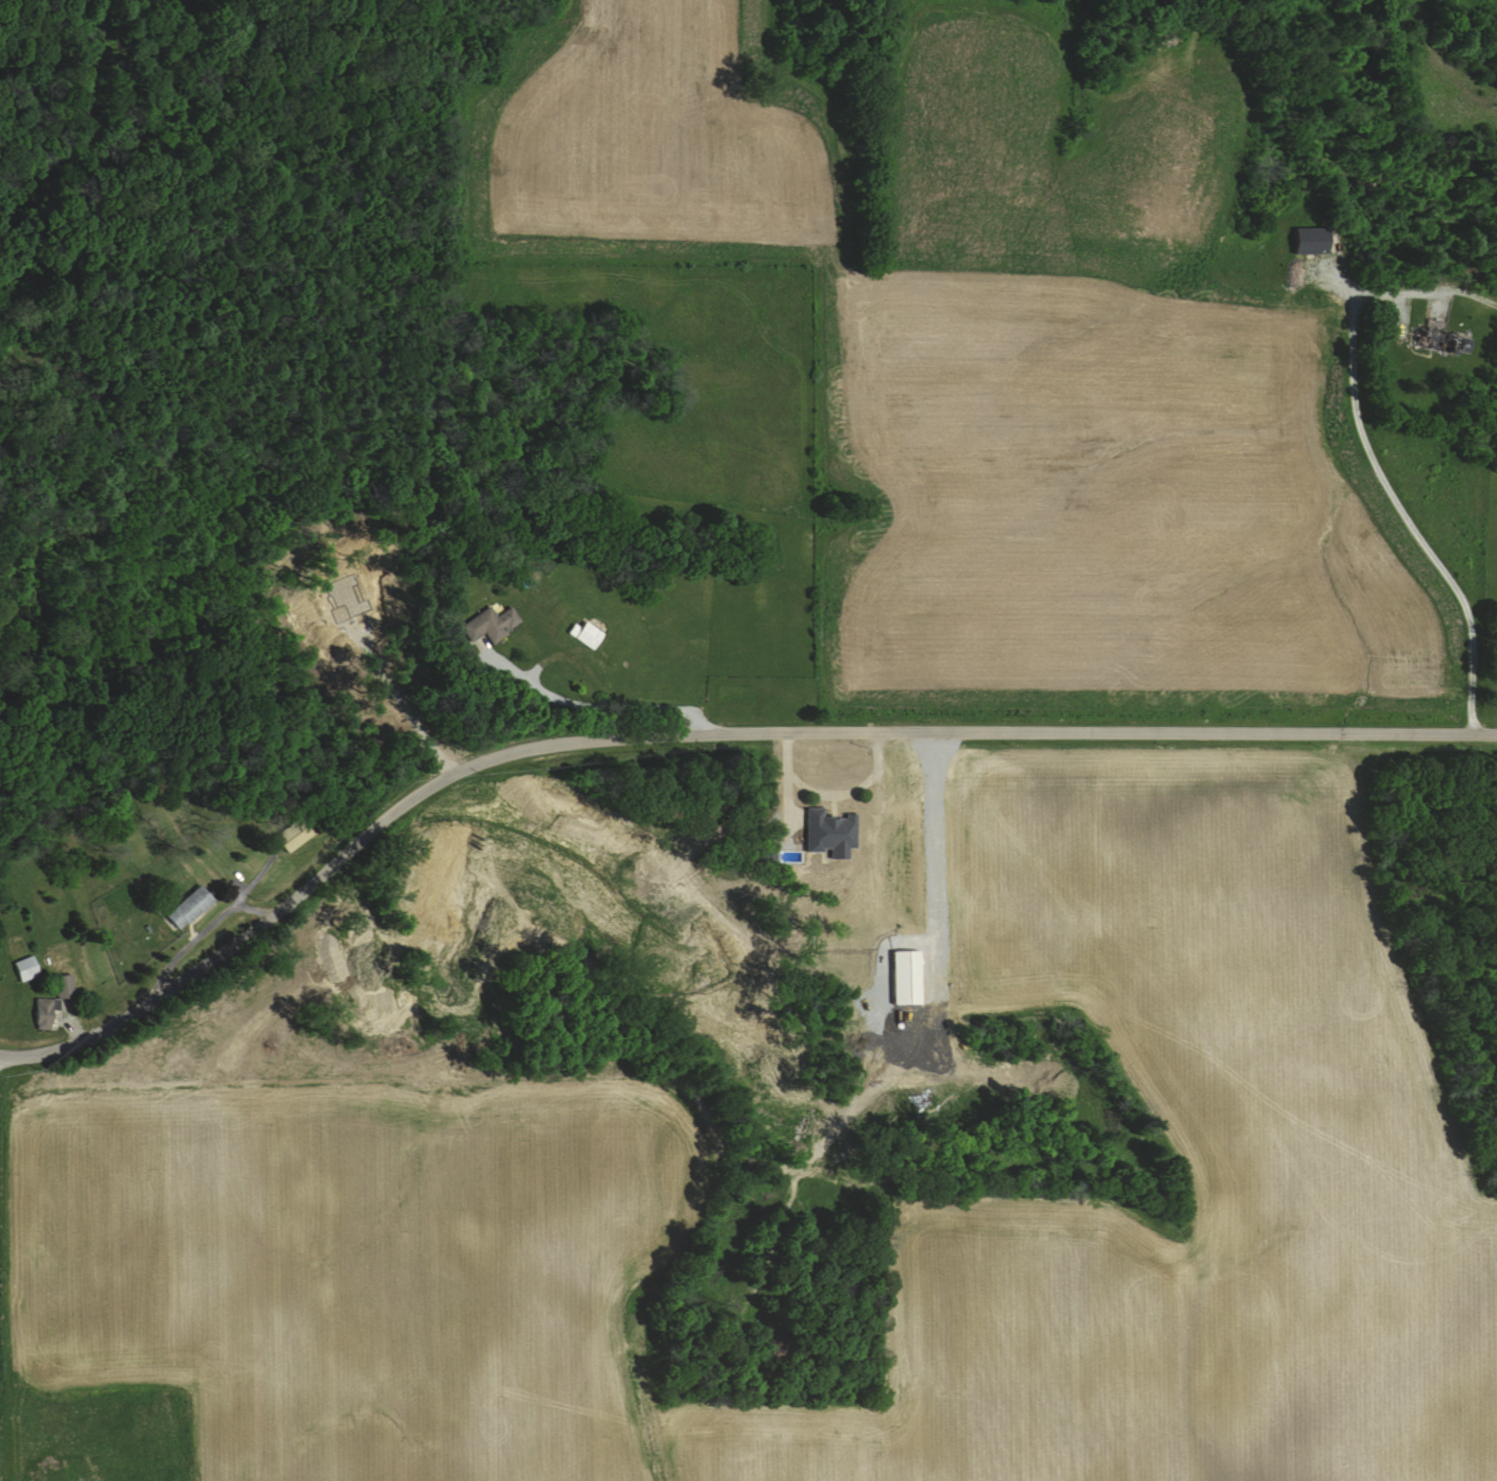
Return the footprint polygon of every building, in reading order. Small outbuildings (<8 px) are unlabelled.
[(1334,254),(1334,227),(1299,227),(1299,253),(1334,254)] [(1462,334),(1449,333),(1450,320),(1428,319),(1427,348),(1461,349),(1462,334)] [(491,643),(524,623),(514,606),(497,616),(491,607),(459,626),(469,642),(485,633),(491,643)] [(809,851),(833,851),(833,859),(852,858),(852,848),(860,848),(860,815),(826,816),(826,807),(808,807),(809,851)] [(183,932),(218,899),(203,884),(169,916),(183,932)] [(924,950),(896,951),(898,1005),(925,1004),(924,950)] [(18,960),(23,981),(44,976),(39,956),(18,960)] [(63,999),(39,999),(39,1029),(62,1029),(63,999)]
